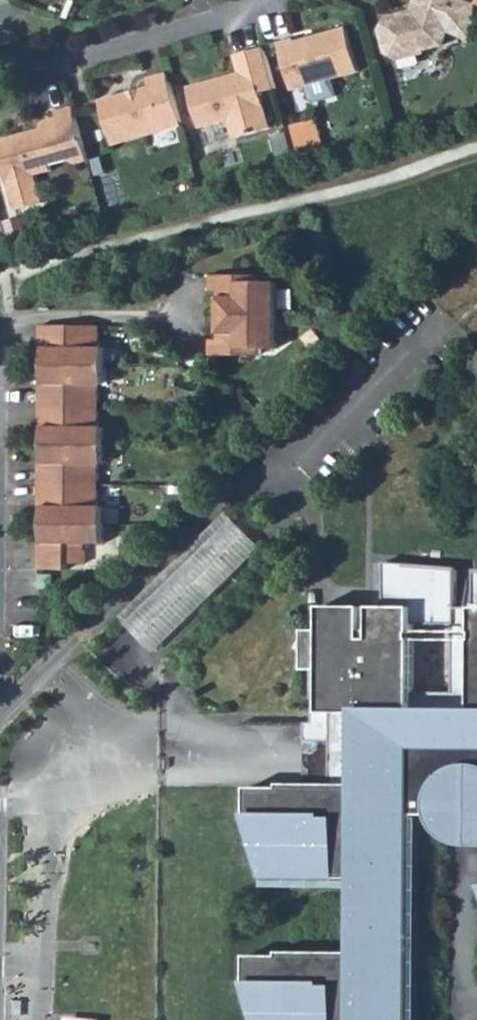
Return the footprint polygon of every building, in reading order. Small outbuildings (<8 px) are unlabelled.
[(409,11),(387,17),(382,30),(389,53),(399,58),(427,49),(428,47),(443,43),(447,32),(465,38),(469,32),(471,1),(468,0),(413,0),(409,11)] [(277,42),(291,90),(357,71),(344,28),(295,43),(293,37),(277,42)] [(263,45),(234,54),(240,73),(189,89),(201,130),(227,122),(233,140),(271,130),(259,94),(275,89),(263,45)] [(167,72),(147,77),(149,84),(100,99),(111,142),(182,123),(167,72)] [(56,110),(57,116),(39,123),(41,128),(0,141),(0,146),(11,182),(12,181),(21,208),(48,200),(40,173),(52,169),(51,163),(68,158),(75,163),(89,158),(74,104),(56,110)] [(320,118),(297,120),(299,144),(322,143),(320,118)] [(211,361),(261,362),(261,354),(280,354),(279,285),(261,285),(261,280),(210,280),(210,296),(221,296),(221,345),(210,345),(211,361)] [(39,395),(39,426),(44,425),(44,475),(39,475),(39,487),(39,504),(44,504),(44,555),(40,555),(40,572),(69,572),(69,568),(87,568),(88,548),(107,548),(106,510),(99,510),(99,468),(107,468),(107,431),(100,430),(100,387),(108,387),(107,353),(101,353),(101,340),(96,341),(96,331),(40,330),(40,345),(44,346),(45,394),(39,395)] [(173,569),(210,607),(266,554),(229,516),(173,569)] [(460,610),(461,573),(410,568),(410,566),(389,564),(388,609),(375,609),(374,631),(363,631),(363,610),(323,610),(323,631),(309,631),(309,671),(323,671),(322,711),(340,712),(341,740),(363,741),(362,760),(362,784),(316,784),(283,784),(283,789),(249,788),(249,818),(274,818),(274,830),(268,831),(268,879),(361,881),(360,957),(282,956),(282,961),(248,961),(249,990),(271,990),(271,1001),(266,1002),(266,1019),(411,1019),(413,875),(413,815),(421,815),(436,815),(435,804),(437,795),(441,788),(445,781),(454,774),(464,770),(476,768),(476,610),(460,610)] [(138,603),(175,641),(210,607),(173,569),(138,603)] [(122,618),(159,656),(175,641),(138,603),(122,618)] [(436,815),(439,826),(443,831),(452,841),(462,846),(473,848),(476,848),(476,768),(464,770),(454,774),(445,781),(441,788),(437,795),(435,804),(436,815)] [(17,1001),(8,1001),(7,1018),(16,1018),(17,1001)]
